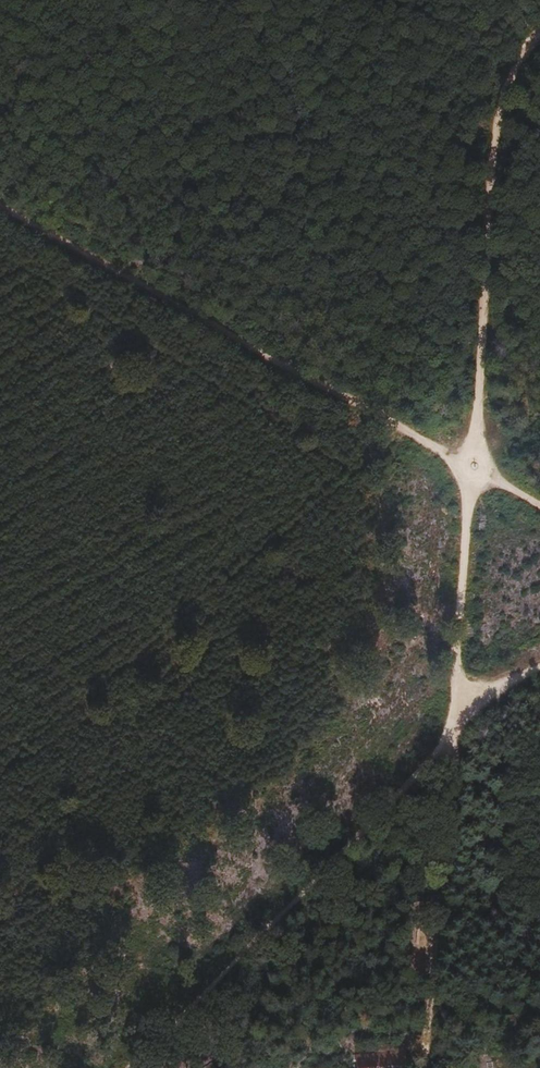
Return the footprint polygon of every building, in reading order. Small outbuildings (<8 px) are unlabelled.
[(511,1013),(499,1014),(500,1026),(512,1025),(511,1013)] [(354,1052),(354,1067),(402,1067),(402,1051),(354,1052)]
